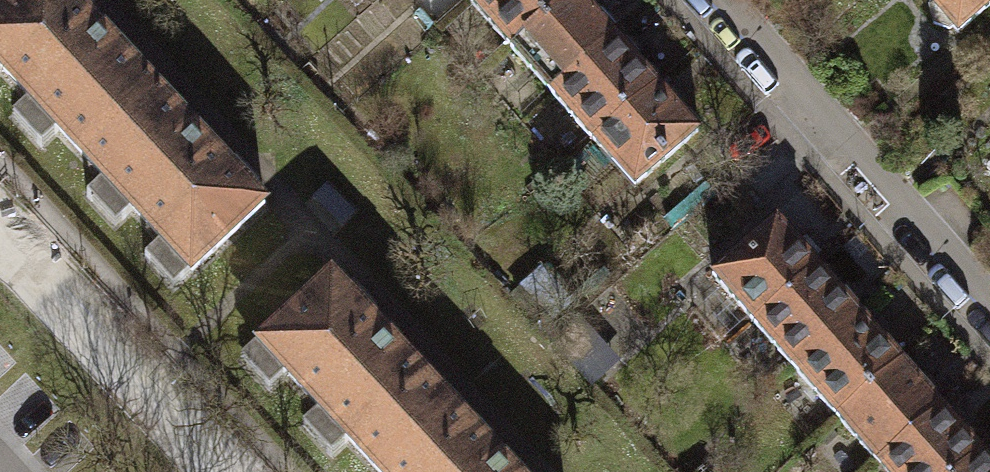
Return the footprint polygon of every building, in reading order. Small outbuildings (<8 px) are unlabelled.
[(82,155),(156,86),(75,0),(13,0),(0,12),(0,67),(82,155)] [(510,47),(564,0),(470,0),(469,1),(510,47)] [(585,0),(564,0),(510,47),(551,94),(617,36),(585,0)] [(930,6),(934,23),(948,29),(952,26),(958,33),(989,5),(989,0),(929,0),(932,4),(930,6)] [(551,94),(592,140),(658,82),(617,36),(551,94)] [(700,130),(658,82),(592,140),(634,188),(700,130)] [(266,203),(156,86),(82,155),(192,272),(266,203)] [(711,275),(754,323),(820,265),(777,217),(711,275)] [(754,323),(795,370),(861,312),(820,265),(754,323)] [(259,342),(378,470),(451,402),(331,274),(259,342)] [(902,358),(861,312),(795,370),(836,416),(902,358)] [(836,416),(877,462),(943,404),(902,358),(836,416)] [(451,402),(378,470),(380,471),(517,471),(451,402)] [(943,404),(877,462),(885,471),(961,471),(984,451),(943,404)] [(984,451),(961,471),(989,471),(989,458),(984,451)]
